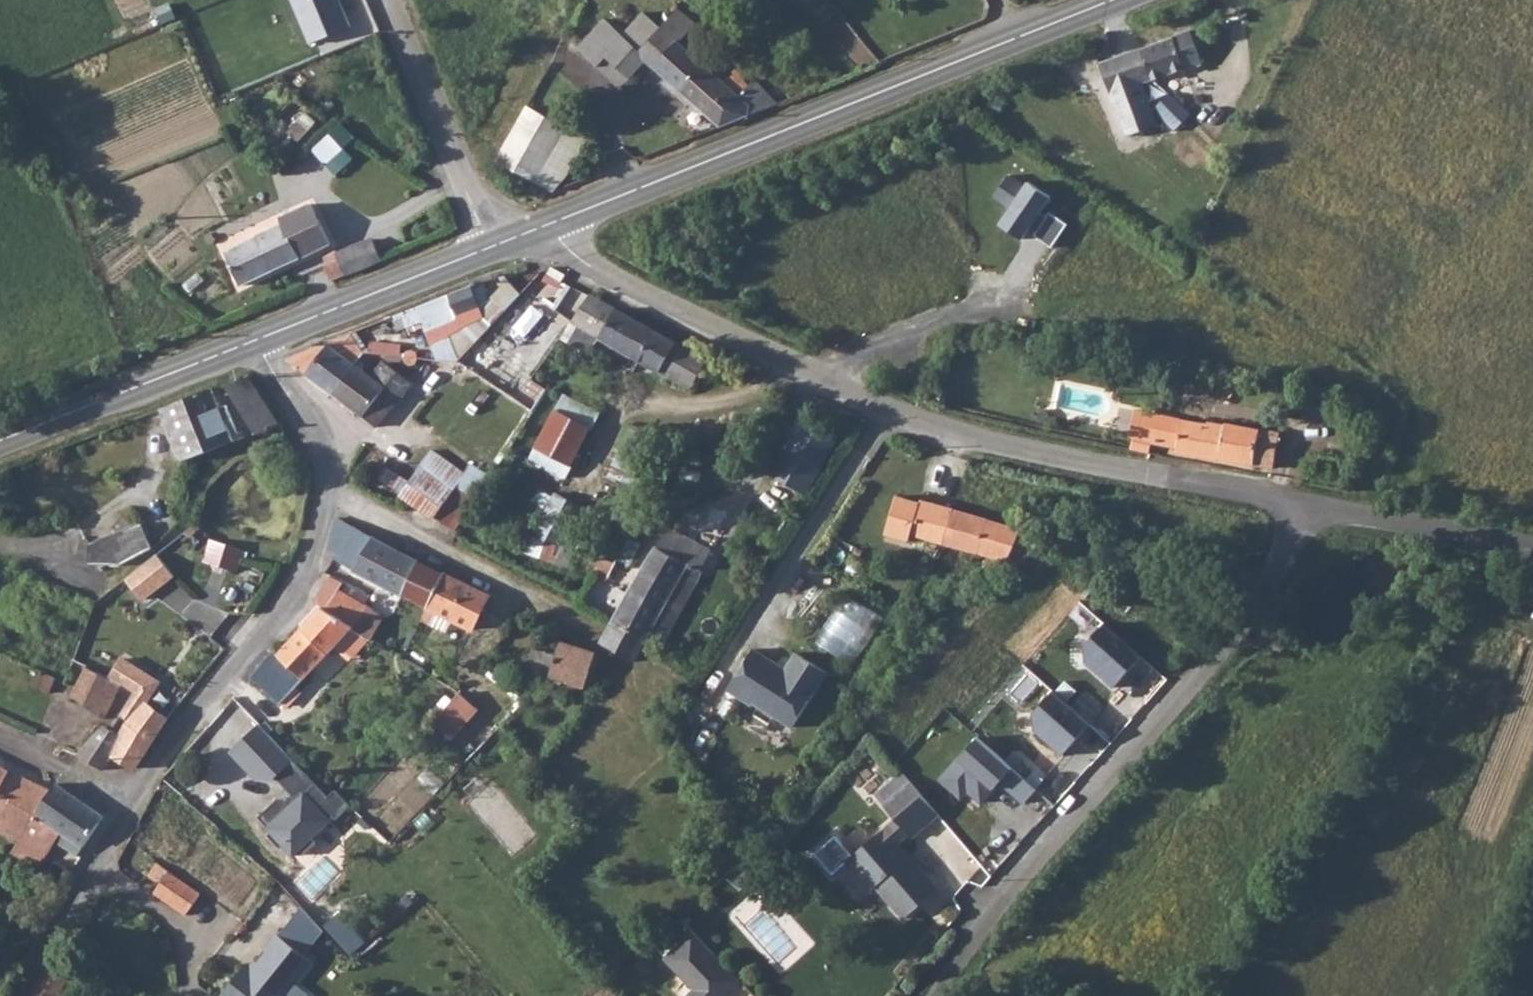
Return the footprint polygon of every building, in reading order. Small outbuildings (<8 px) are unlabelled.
[(650,63),(684,93),(707,65),(720,51),(697,31),(700,26),(680,8),(665,25),(647,11),(627,37),(609,23),(583,57),(627,90),(650,63)] [(1097,74),(1106,97),(1156,125),(1144,92),(1184,75),(1171,43),(1097,74)] [(684,93),(720,124),(772,103),(760,85),(753,90),(745,84),(741,89),(726,77),(723,80),(707,65),(684,93)] [(1156,125),(1106,97),(1126,147),(1159,133),(1156,125)] [(527,109),(499,163),(558,193),(586,138),(527,109)] [(1188,126),(1173,109),(1160,117),(1176,135),(1188,126)] [(330,194),(375,149),(345,120),(300,165),(330,194)] [(246,278),(337,242),(336,241),(320,201),(314,204),(285,215),(288,227),(235,248),(246,278)] [(357,272),(389,260),(380,239),(347,251),(348,252),(350,260),(357,272)] [(338,280),(357,272),(350,260),(335,266),(338,280)] [(478,303),(471,286),(448,295),(437,299),(444,320),(422,330),(428,345),(462,329),(465,309),(478,303)] [(707,360),(590,294),(561,337),(582,349),(591,333),(690,389),(707,360)] [(465,309),(462,329),(484,318),(478,303),(465,309)] [(288,357),(331,393),(356,365),(327,342),(288,357)] [(331,393),(374,427),(411,384),(383,363),(371,377),(356,365),(331,393)] [(262,433),(277,424),(249,376),(227,386),(253,433),(262,433)] [(230,441),(212,388),(211,388),(163,408),(182,459),(230,441)] [(529,459),(564,477),(598,413),(565,394),(529,459)] [(1192,439),(1196,413),(1145,402),(1140,428),(1143,429),(1144,426),(1164,430),(1164,433),(1192,439)] [(1192,439),(1192,444),(1285,463),(1292,433),(1196,413),(1192,439)] [(1144,426),(1140,444),(1162,449),(1164,433),(1164,430),(1144,426)] [(413,478),(400,496),(432,519),(465,474),(432,450),(413,478)] [(370,474),(379,480),(388,469),(381,462),(372,461),(370,465),(369,469),(370,474)] [(522,551),(588,575),(594,554),(563,543),(580,507),(555,494),(547,507),(524,498),(514,528),(528,532),(522,551)] [(912,534),(921,502),(897,496),(885,536),(910,543),(912,534)] [(912,534),(945,543),(956,510),(922,500),(921,502),(912,534)] [(956,510),(945,543),(979,553),(989,519),(956,510)] [(435,592),(443,575),(434,570),(336,518),(330,548),(338,553),(337,559),(357,573),(428,607),(435,592)] [(991,557),(1011,562),(1022,529),(989,519),(979,553),(991,557)] [(145,526),(93,546),(92,565),(124,567),(156,550),(145,526)] [(638,577),(613,622),(648,641),(650,639),(690,566),(701,571),(712,552),(669,526),(638,577)] [(212,539),(204,562),(237,574),(245,551),(212,539)] [(607,581),(617,562),(594,554),(588,575),(607,581)] [(159,556),(128,579),(145,601),(176,578),(159,556)] [(988,572),(1006,576),(1011,562),(991,557),(988,572)] [(703,573),(701,571),(690,566),(650,639),(662,645),(703,573)] [(487,597),(443,575),(435,592),(428,607),(471,628),(487,597)] [(352,627),(366,604),(340,590),(327,609),(352,627)] [(814,639),(852,666),(885,618),(847,592),(814,639)] [(1071,650),(1097,616),(1078,602),(1053,636),(1071,650)] [(352,628),(371,641),(384,619),(366,604),(352,627),(352,628)] [(329,653),(340,642),(352,628),(352,627),(327,609),(322,606),(302,628),(329,653)] [(636,661),(641,653),(648,641),(613,622),(601,643),(636,661)] [(275,649),(250,675),(281,704),(313,671),(329,653),(302,628),(280,652),(275,649)] [(365,665),(382,648),(371,641),(352,628),(340,642),(365,665)] [(527,669),(585,687),(597,652),(557,640),(547,640),(544,650),(534,648),(527,669)] [(795,652),(784,668),(782,671),(775,666),(777,664),(752,648),(726,688),(751,704),(753,701),(791,726),(826,672),(795,652)] [(130,720),(122,733),(112,755),(136,769),(168,717),(148,702),(160,682),(123,659),(111,678),(122,684),(136,692),(120,715),(130,720)] [(107,715),(122,684),(111,678),(86,666),(71,697),(107,715)] [(56,678),(42,672),(35,686),(48,694),(56,678)] [(460,691),(433,721),(451,739),(480,709),(460,691)] [(104,769),(112,755),(122,733),(111,729),(104,726),(78,754),(104,769)] [(293,759),(266,730),(237,757),(257,779),(271,780),(275,776),(293,759)] [(971,794),(982,806),(1016,777),(983,738),(937,777),(960,803),(971,794)] [(315,783),(293,759),(275,776),(292,794),(286,799),(291,805),(297,800),(294,797),(301,790),(304,793),(315,783)] [(51,790),(0,764),(0,812),(1,812),(0,815),(0,829),(19,841),(51,790)] [(882,806),(896,821),(909,836),(913,840),(940,814),(909,781),(882,806)] [(297,800),(291,805),(286,799),(285,798),(278,797),(258,816),(271,831),(267,835),(279,848),(283,844),(293,854),(303,854),(316,842),(311,837),(333,817),(335,819),(351,805),(336,790),(329,798),(315,783),(304,793),(301,790),(294,797),(297,800)] [(103,816),(55,784),(51,790),(19,841),(46,857),(56,841),(62,833),(85,847),(103,816)] [(878,890),(907,922),(940,891),(898,846),(909,836),(896,821),(847,867),(873,895),(878,890)] [(78,856),(85,847),(62,833),(56,841),(78,856)] [(827,838),(821,861),(845,868),(852,845),(827,838)] [(13,849),(12,852),(39,869),(46,857),(19,841),(13,849)] [(160,884),(155,892),(187,915),(202,893),(159,863),(149,875),(160,884)] [(341,910),(326,925),(354,953),(369,938),(341,910)] [(737,978),(689,929),(660,956),(690,988),(682,995),(718,995),(737,978)] [(221,995),(284,995),(283,995),(297,979),(300,981),(315,963),(277,933),(265,949),(268,952),(252,971),(245,965),(221,995)]
